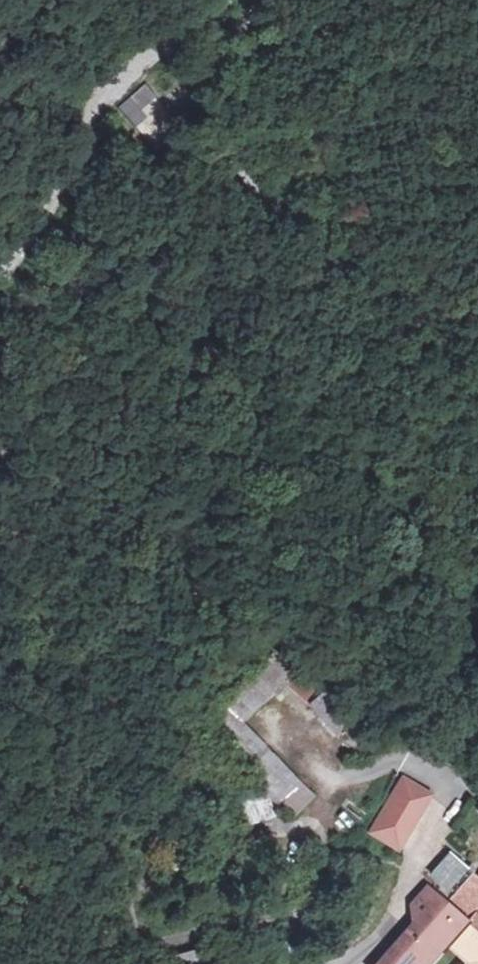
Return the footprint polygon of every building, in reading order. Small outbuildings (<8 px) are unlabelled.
[(121,109),(137,129),(164,106),(148,87),(121,109)] [(256,659),(181,715),(254,823),(278,806),(220,721),(249,699),(255,700),(283,680),(256,659)] [(311,706),(292,718),(313,748),(333,735),(311,706)] [(387,839),(363,819),(334,853),(357,872),(387,839)] [(376,949),(359,963),(449,963),(427,942),(463,910),(444,890),(416,915),(409,908),(369,941),(376,949)]
